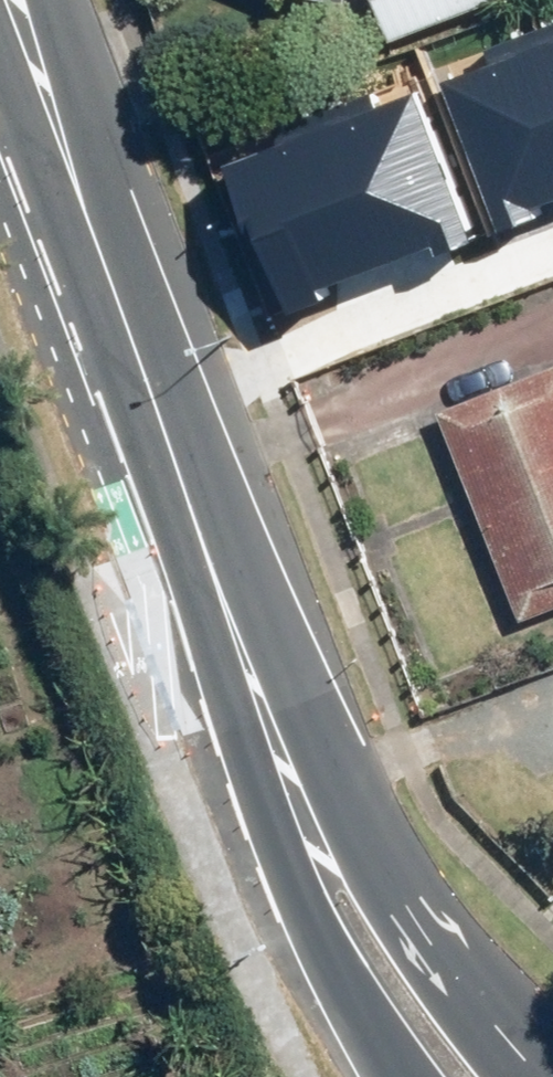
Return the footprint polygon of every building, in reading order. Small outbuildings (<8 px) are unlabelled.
[(394,31),(476,0),(382,0),(394,31)] [(533,46),(552,100),(552,39),(533,46)] [(497,226),(539,211),(535,200),(552,194),(552,100),(533,46),(443,79),(497,226)] [(423,262),(465,247),(411,100),(320,133),(370,269),(419,251),(423,262)] [(230,165),(284,313),(326,298),(322,287),(370,269),(320,133),(230,165)] [(446,416),(518,616),(552,604),(552,377),(446,416)]
